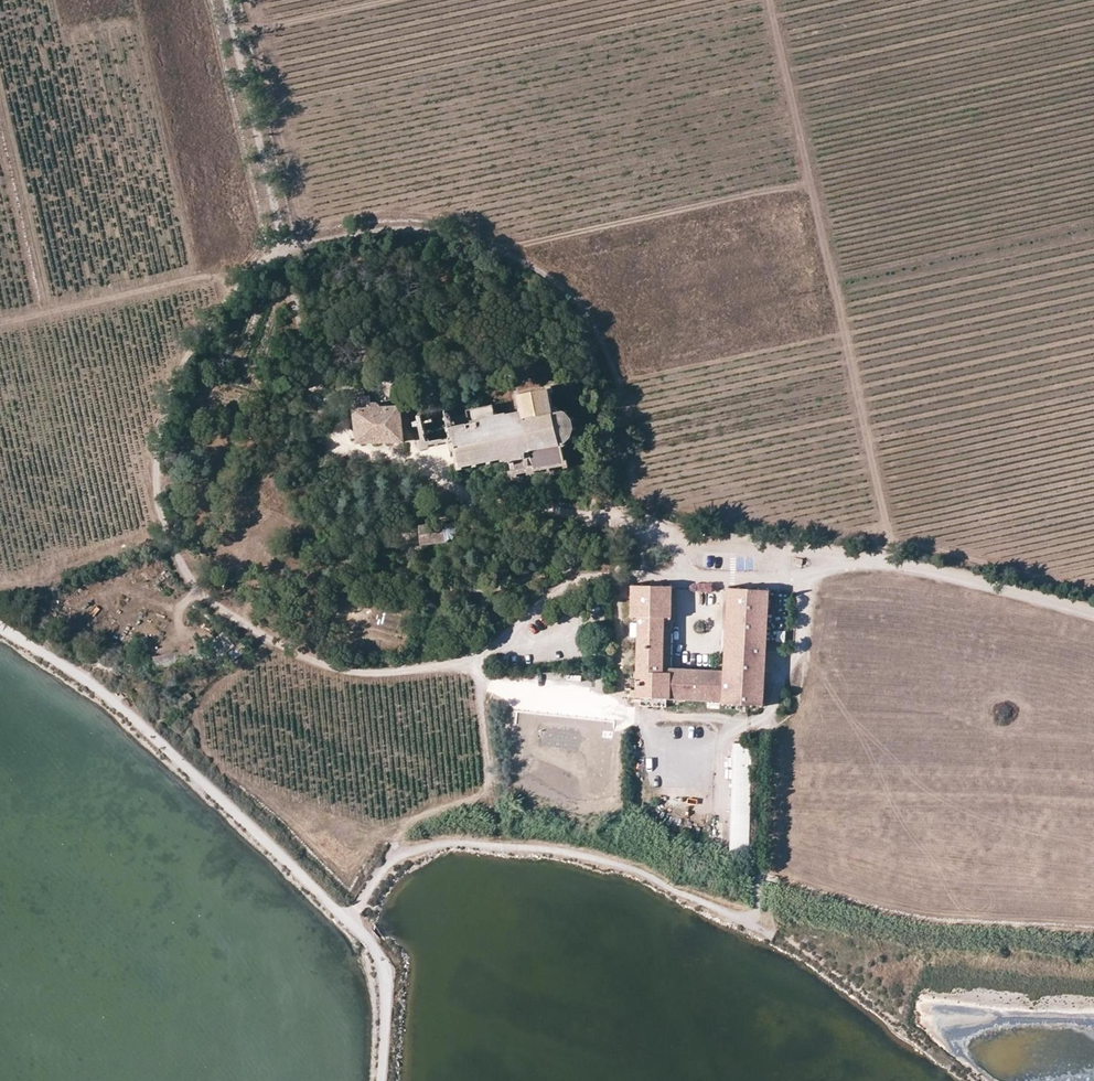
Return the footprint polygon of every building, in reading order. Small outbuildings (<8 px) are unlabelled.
[(562,461),(560,448),(562,447),(564,446),(563,443),(568,439),(570,440),(571,438),(569,437),(571,430),(573,431),(574,428),(572,428),(570,421),(572,420),(571,418),(569,418),(565,414),(566,412),(564,411),(563,412),(557,410),(557,408),(555,407),(552,408),(549,394),(552,394),(550,387),(546,387),(546,390),(518,395),(521,412),(518,413),(517,412),(495,416),(490,417),(482,419),(482,418),(479,419),(479,421),(455,425),(455,424),(452,425),(452,424),(451,424),(452,426),(451,426),(448,427),(449,430),(451,429),(453,436),(450,436),(450,437),(450,441),(450,442),(454,441),(456,451),(453,451),(454,455),(456,455),(459,469),(465,468),(464,465),(475,463),(475,466),(479,465),(478,463),(488,461),(489,464),(492,463),(491,461),(501,459),(502,461),(506,460),(506,462),(508,462),(510,470),(507,470),(508,478),(516,477),(515,474),(524,473),(525,475),(533,474),(533,471),(546,469),(546,471),(549,471),(548,468),(562,466),(562,468),(566,468),(564,460),(562,461)] [(353,409),(371,408),(370,396),(361,396),(352,397),(353,409)] [(465,413),(454,416),(454,418),(468,415),(468,412),(477,410),(477,411),(480,411),(480,410),(489,408),(490,417),(489,417),(490,417),(495,416),(494,416),(492,405),(476,408),(467,410),(466,411),(465,411),(465,412),(465,413)] [(422,425),(423,430),(427,429),(426,424),(427,424),(426,421),(422,406),(421,406),(420,406),(419,407),(418,407),(417,407),(417,408),(416,409),(415,409),(415,410),(418,409),(421,421),(416,422),(417,426),(422,425)] [(371,408),(353,409),(357,444),(402,442),(399,407),(371,408)] [(446,408),(445,408),(448,420),(450,419),(451,421),(452,420),(451,420),(454,419),(454,418),(454,416),(453,416),(452,413),(451,412),(450,412),(450,411),(449,412),(448,411),(448,408),(447,408),(446,408)] [(450,441),(450,437),(429,441),(428,434),(424,435),(425,441),(423,441),(424,448),(430,447),(430,445),(439,443),(439,444),(441,444),(441,443),(450,441)] [(452,539),(454,537),(455,534),(455,531),(454,529),(452,526),(450,525),(447,524),(444,524),(419,527),(421,544),(451,539),(452,539)] [(753,560),(740,559),(739,568),(752,569),(753,560)] [(722,704),(762,708),(769,590),(729,588),(724,669),(670,667),(663,667),(665,618),(672,618),(672,586),(632,585),(631,617),(637,617),(636,689),(630,689),(630,697),(721,701),(722,704)] [(768,619),(768,642),(784,642),(785,619),(768,619)] [(223,631),(212,642),(232,662),(243,651),(223,631)] [(189,693),(178,700),(182,707),(193,699),(189,693)] [(773,884),(776,877),(767,873),(764,880),(773,884)]
